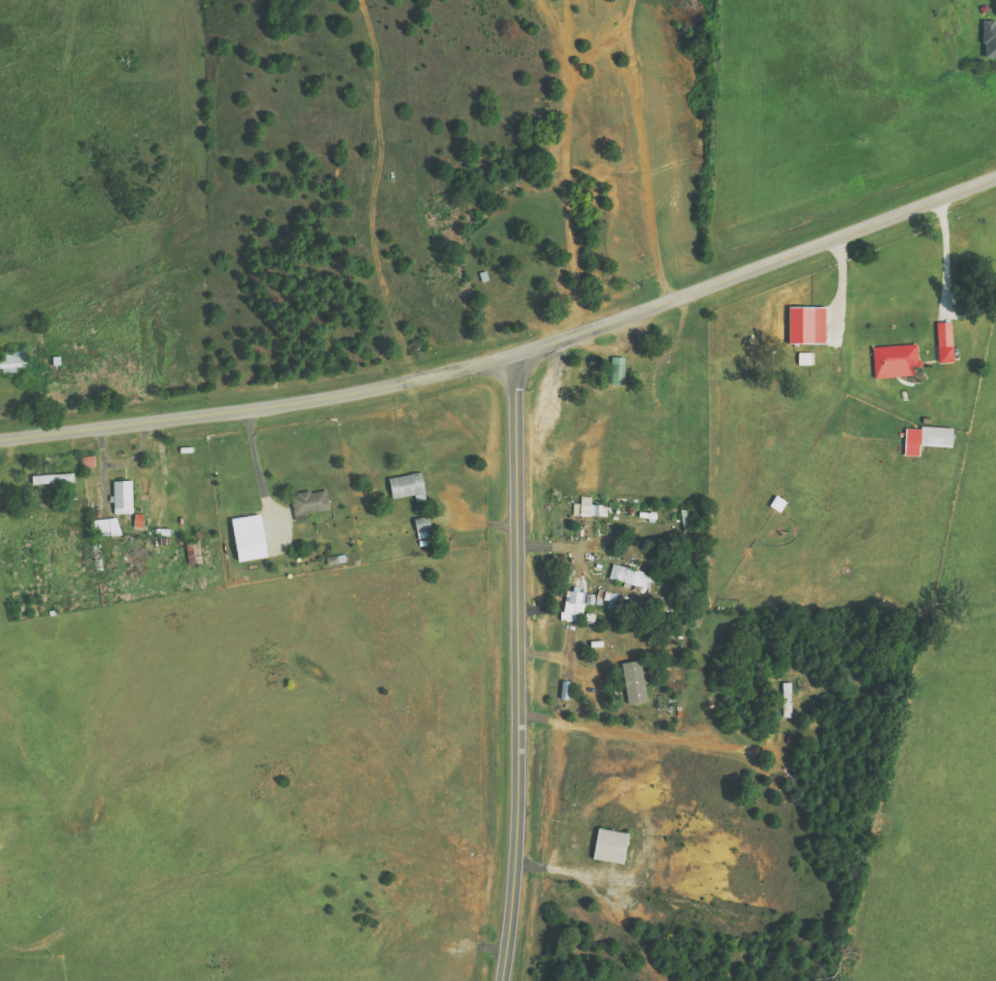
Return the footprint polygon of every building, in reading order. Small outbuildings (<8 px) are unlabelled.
[(984,23),(983,58),(995,58),(995,24),(984,23)] [(826,308),(789,308),(789,344),(826,344),(826,308)] [(939,364),(954,364),(952,323),(938,323),(939,364)] [(873,347),(874,378),(913,377),(913,364),(918,364),(918,346),(873,347)] [(27,368),(26,351),(0,352),(0,369),(27,368)] [(812,354),(799,353),(799,366),(811,366),(812,354)] [(624,385),(625,358),(611,358),(610,385),(624,385)] [(906,427),(905,457),(920,457),(920,445),(952,446),(953,429),(906,427)] [(388,479),(392,500),(425,494),(421,473),(388,479)] [(63,484),(74,483),(74,474),(36,476),(37,487),(63,485),(63,484)] [(113,482),(114,515),(133,514),(132,482),(113,482)] [(291,497),(295,517),(330,509),(326,489),(291,497)] [(574,504),(573,516),(607,517),(607,506),(591,506),(591,498),(581,498),(581,504),(574,504)] [(144,529),(145,515),(135,515),(134,528),(144,529)] [(231,520),(238,563),(267,558),(260,515),(231,520)] [(94,521),(96,538),(121,535),(118,518),(94,521)] [(431,538),(428,518),(415,520),(418,540),(431,538)] [(616,608),(618,593),(597,590),(596,596),(584,594),(584,593),(566,591),(562,620),(575,622),(576,614),(583,615),(584,604),(616,608)] [(647,701),(640,660),(621,664),(628,704),(647,701)] [(792,718),(792,683),(783,683),(783,718),(792,718)] [(628,834),(598,828),(592,859),(623,865),(628,834)]
